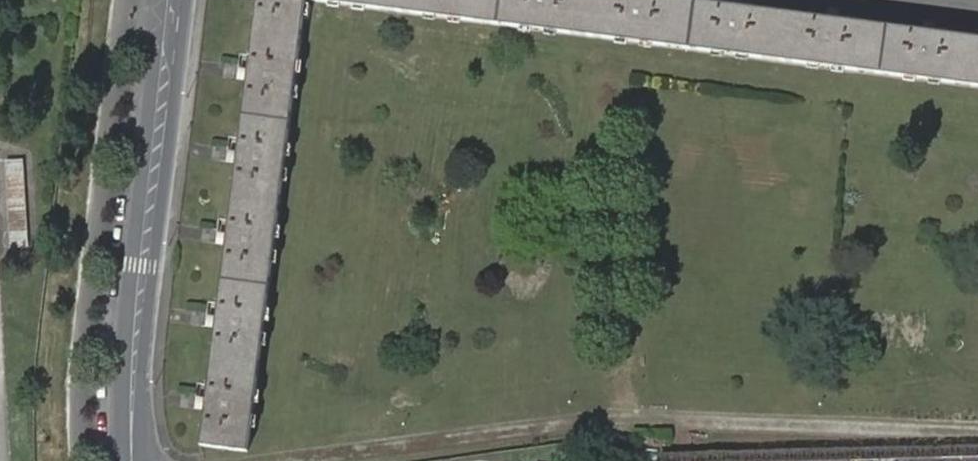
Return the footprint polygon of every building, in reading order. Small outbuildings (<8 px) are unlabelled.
[(204,445),(250,451),(307,0),(261,0),(204,445)] [(677,0),(313,0),(977,89),(977,40),(677,0)] [(12,232),(30,232),(30,156),(12,156),(12,232)]
